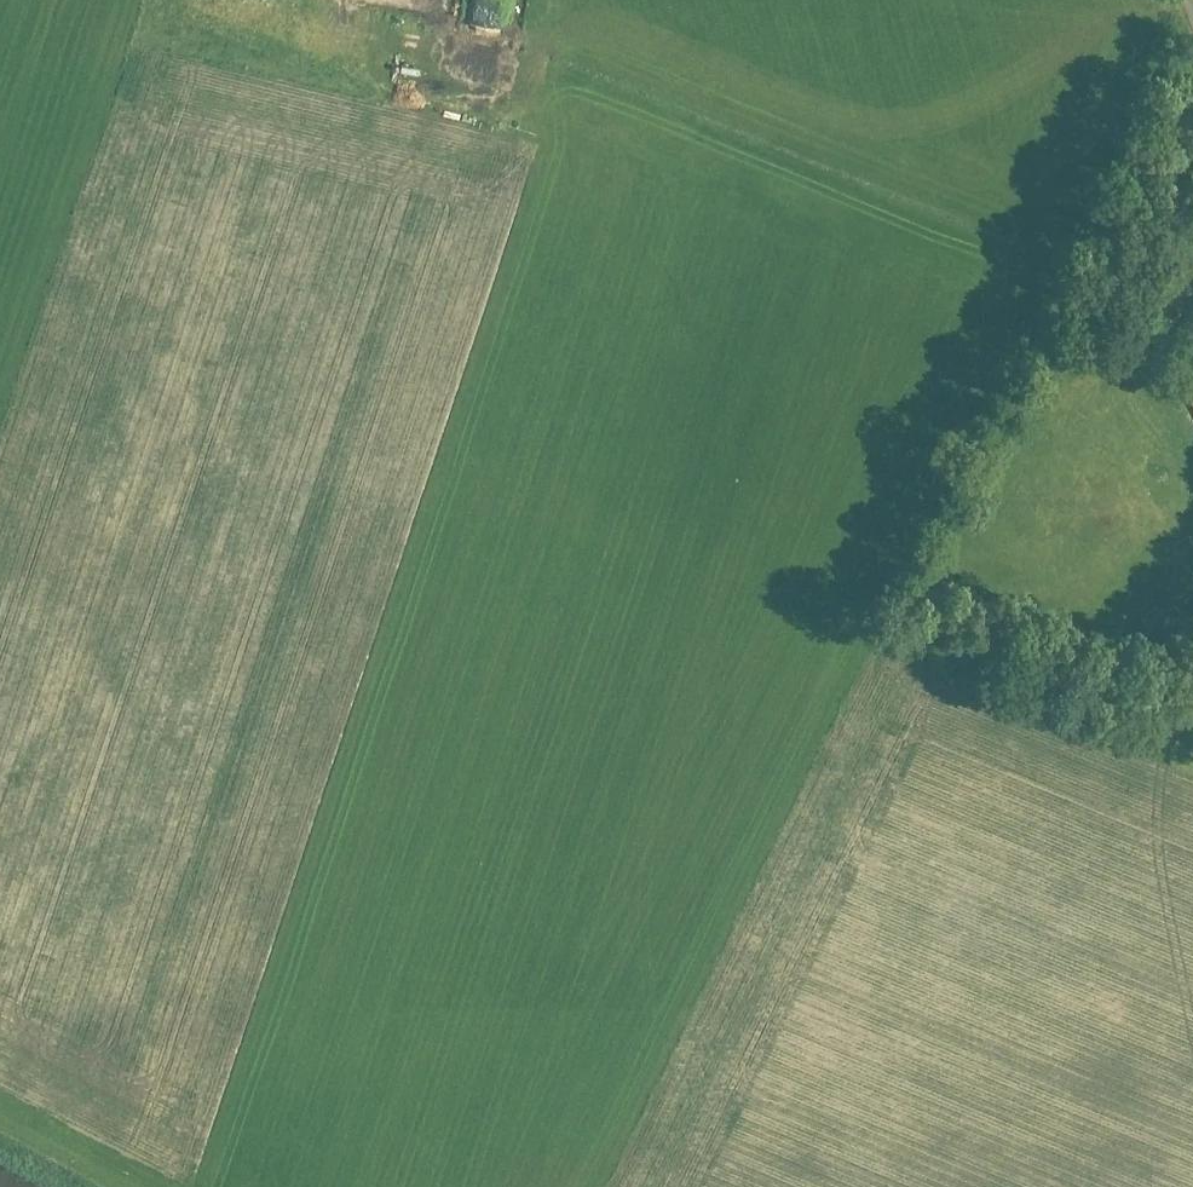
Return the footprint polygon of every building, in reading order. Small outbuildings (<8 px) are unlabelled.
[(513,0),(480,0),(480,11),(512,11),(513,0)]
